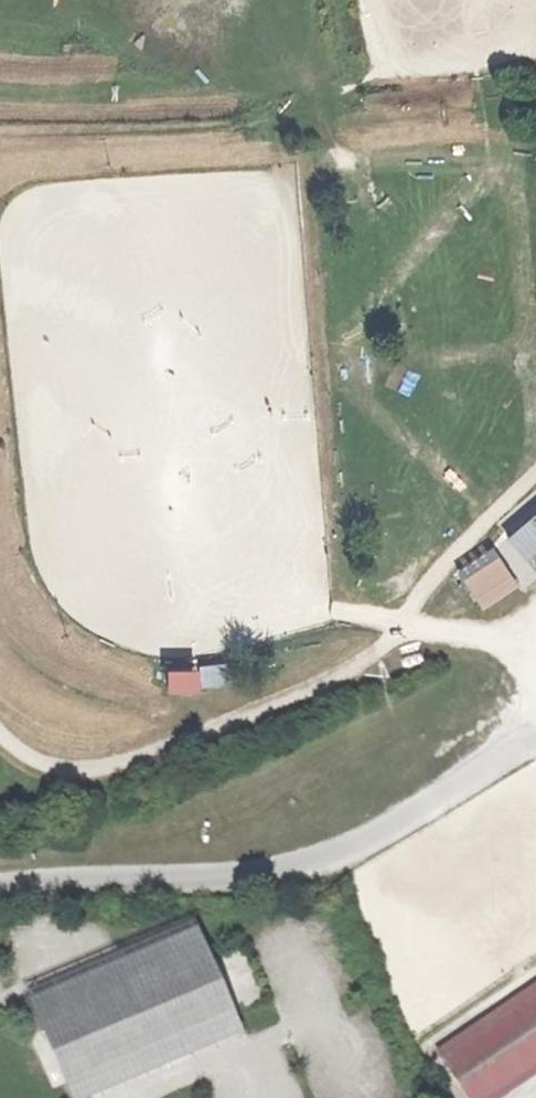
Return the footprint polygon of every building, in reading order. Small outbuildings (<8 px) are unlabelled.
[(514,540),(533,562),(535,559),(535,522),(514,540)] [(496,555),(462,578),(478,602),(512,579),(496,555)] [(163,664),(163,685),(197,684),(197,663),(163,664)] [(26,1004),(66,1097),(101,1097),(243,1039),(196,933),(26,1004)] [(433,1053),(462,1097),(512,1097),(535,1081),(535,983),(433,1053)]
